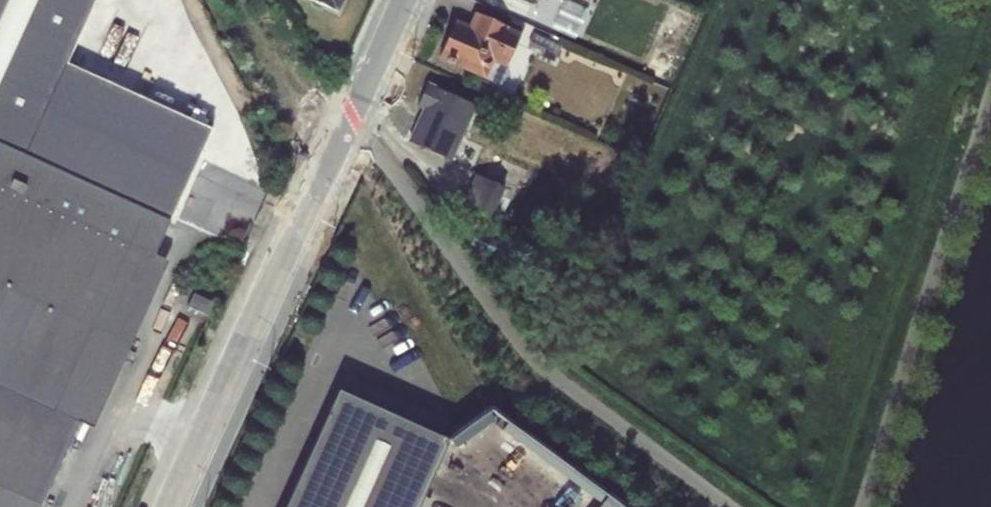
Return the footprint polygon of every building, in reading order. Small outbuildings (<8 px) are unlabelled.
[(79,422),(155,256),(212,129),(67,63),(96,0),(0,0),(0,506),(40,506),(79,422)] [(337,12),(343,0),(309,0),(337,12)] [(455,22),(439,57),(499,84),(521,33),(476,14),(470,29),(455,22)] [(537,36),(533,47),(541,50),(539,56),(554,62),(561,45),(537,36)] [(424,109),(410,143),(451,161),(476,106),(426,83),(417,106),(424,109)] [(476,174),(461,207),(489,219),(503,187),(476,174)] [(155,256),(79,422),(93,429),(168,261),(155,256)] [(285,506),(418,506),(448,440),(338,391),(285,506)]
